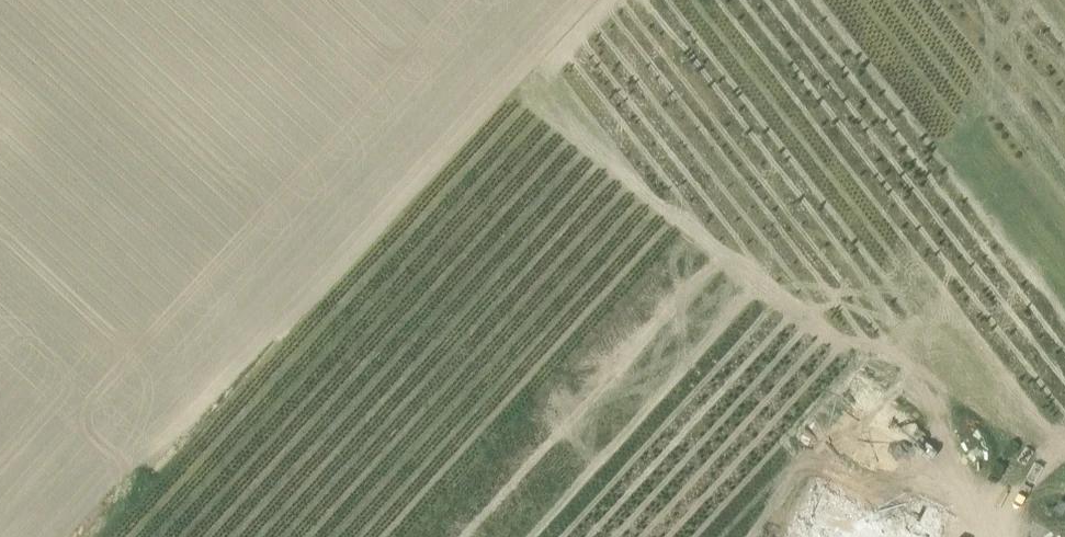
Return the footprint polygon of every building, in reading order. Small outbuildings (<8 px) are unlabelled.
[(948,513),(832,454),(790,536),(935,536),(948,513)]
